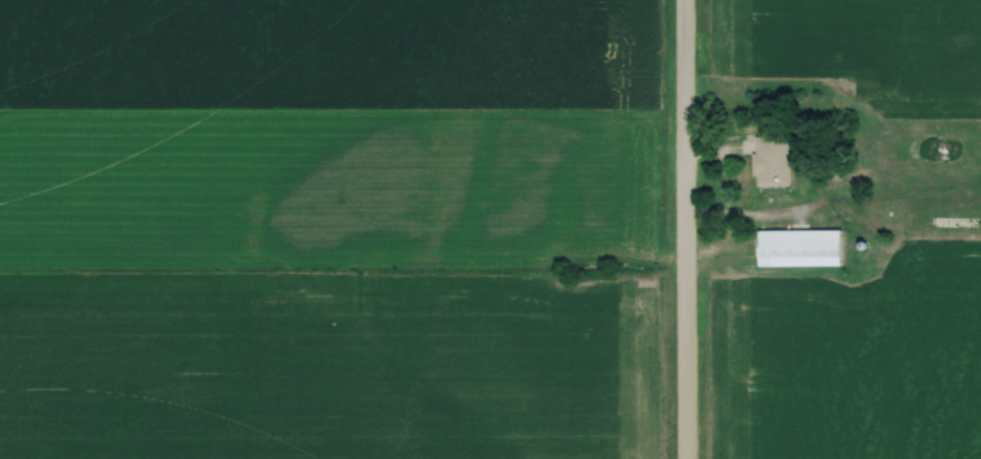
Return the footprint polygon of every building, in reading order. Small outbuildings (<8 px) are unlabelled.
[(788,186),(788,136),(753,136),(753,186),(788,186)] [(841,230),(758,230),(758,267),(841,267),(841,230)]
